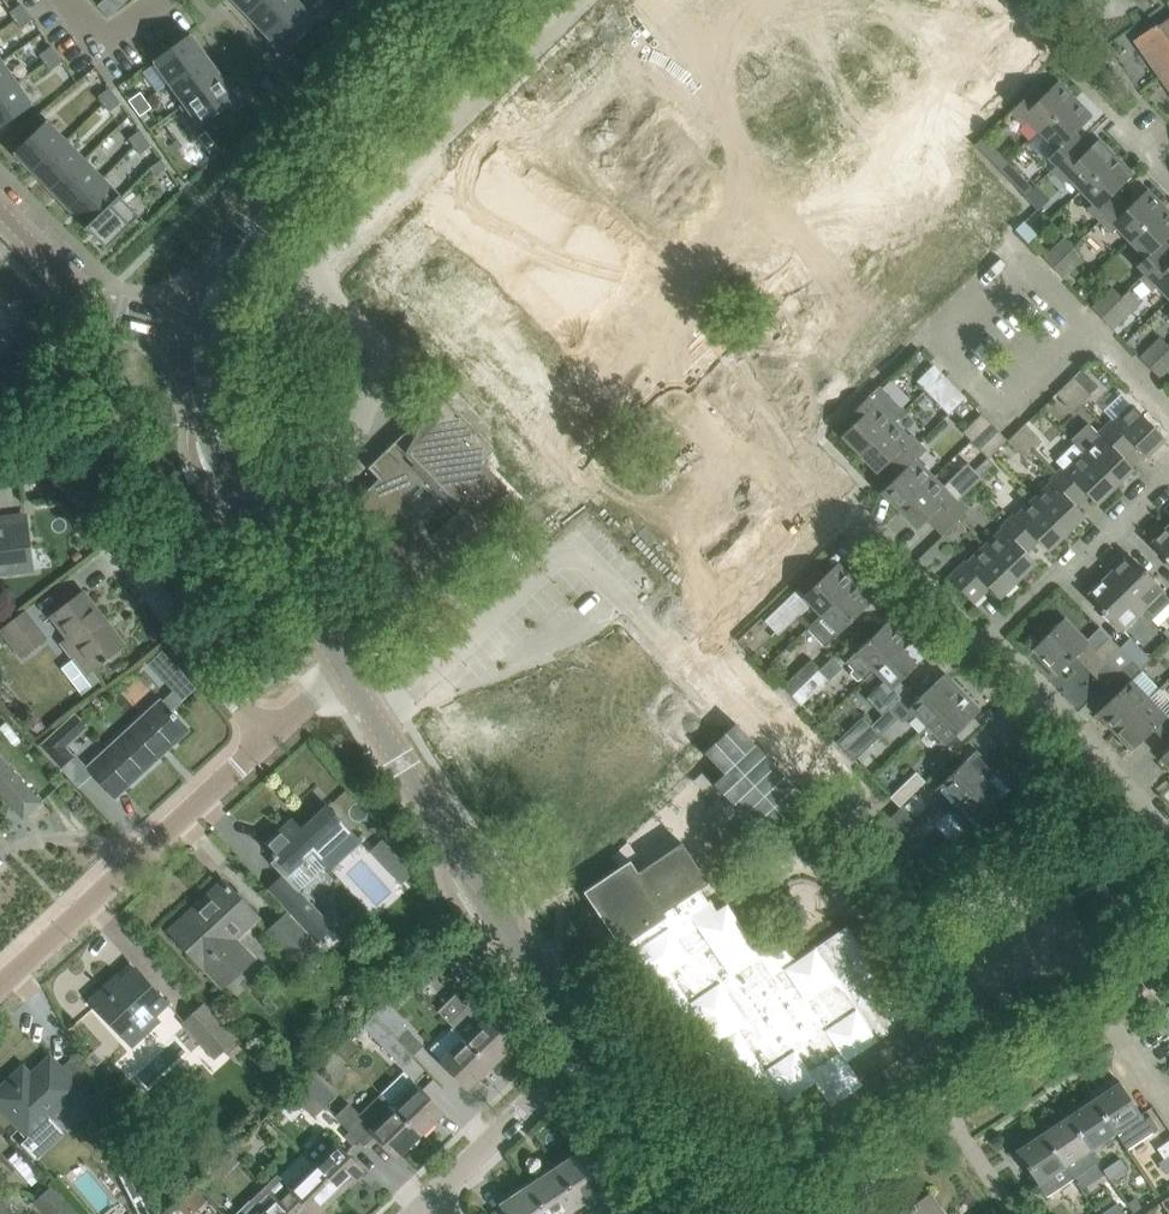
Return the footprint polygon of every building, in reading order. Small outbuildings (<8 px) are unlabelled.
[(99,6),(109,17),(119,7),(113,0),(106,0),(99,6)] [(247,15),(263,0),(232,0),(247,15)] [(247,15),(265,34),(299,1),(298,0),(297,0),(263,0),(247,15)] [(265,34),(284,53),(322,17),(305,0),(298,0),(299,1),(265,34)] [(21,4),(9,12),(15,20),(27,12),(21,4)] [(27,12),(15,20),(20,28),(32,20),(27,12)] [(1159,27),(1157,24),(1134,40),(1168,90),(1168,19),(1159,27)] [(191,34),(153,61),(168,82),(206,55),(191,34)] [(51,46),(39,55),(45,62),(57,54),(51,46)] [(57,54),(45,62),(50,70),(62,62),(57,54)] [(206,55),(168,82),(183,103),(184,104),(222,77),(206,55)] [(0,62),(0,94),(17,82),(2,61),(0,62)] [(183,103),(179,106),(195,129),(238,99),(222,77),(184,104),(183,103)] [(1028,119),(1040,132),(1075,99),(1058,81),(1037,101),(1029,93),(1010,111),(1023,124),(1028,119)] [(0,94),(0,128),(33,104),(17,82),(0,94)] [(110,87),(98,96),(103,104),(115,95),(110,87)] [(140,92),(128,100),(134,108),(146,100),(140,92)] [(115,95),(103,104),(109,112),(121,103),(115,95)] [(1047,157),(1056,165),(1071,152),(1079,144),(1071,136),(1092,116),(1075,99),(1040,132),(1056,148),(1047,157)] [(146,100),(134,108),(140,116),(151,108),(146,100)] [(47,120),(14,152),(33,172),(66,140),(47,120)] [(140,130),(128,138),(134,146),(146,138),(140,130)] [(206,131),(198,137),(207,148),(214,143),(206,131)] [(146,138),(134,146),(139,154),(151,146),(146,138)] [(1069,178),(1081,191),(1115,156),(1098,139),(1078,159),(1071,152),(1056,165),(1051,170),(1063,183),(1069,178)] [(66,140),(33,172),(51,191),(84,158),(66,140)] [(990,159),(1000,170),(1008,163),(997,152),(990,159)] [(1087,208),(1100,221),(1119,202),(1112,194),(1133,174),(1115,156),(1081,191),(1092,203),(1087,208)] [(84,158),(51,191),(69,209),(102,177),(84,158)] [(161,159),(149,168),(155,176),(167,167),(161,159)] [(1018,173),(1008,163),(1000,170),(1010,181),(1018,173)] [(102,177),(69,209),(87,228),(120,195),(102,177)] [(1126,209),(1119,202),(1100,221),(1112,233),(1117,228),(1129,241),(1164,207),(1147,189),(1126,209)] [(120,195),(87,228),(102,243),(106,247),(139,215),(135,210),(120,195)] [(962,252),(966,249),(976,238),(977,237),(940,200),(927,213),(913,198),(895,215),(928,249),(943,234),(962,252)] [(1148,271),(1167,252),(1160,244),(1168,236),(1168,212),(1164,207),(1129,241),(1145,257),(1139,262),(1148,271)] [(1016,229),(1029,242),(1036,234),(1024,221),(1016,229)] [(1043,257),(1053,267),(1074,246),(1065,236),(1043,257)] [(984,246),(976,238),(966,249),(973,257),(984,246)] [(1085,257),(1074,246),(1053,267),(1063,277),(1085,257)] [(1167,252),(1148,271),(1140,278),(1152,291),(1157,286),(1168,298),(1168,253),(1167,252)] [(954,275),(947,268),(936,279),(943,286),(954,275)] [(1091,307),(1101,317),(1123,296),(1113,286),(1091,307)] [(829,345),(853,321),(821,287),(796,312),(829,345)] [(1129,290),(1123,296),(1101,317),(1112,329),(1140,302),(1129,290)] [(907,307),(897,317),(904,324),(914,314),(907,307)] [(804,369),(829,345),(796,312),(771,336),(804,369)] [(894,334),(904,324),(897,317),(887,327),(894,334)] [(1149,367),(1168,348),(1168,343),(1161,335),(1139,357),(1149,367)] [(804,369),(771,336),(754,353),(768,367),(754,380),(791,418),(806,403),(788,385),(804,369)] [(1149,367),(1159,377),(1168,368),(1168,348),(1149,367)] [(865,362),(858,355),(848,365),(854,372),(865,362)] [(917,381),(925,390),(942,373),(934,364),(917,381)] [(1096,384),(1081,369),(1074,376),(1089,392),(1096,384)] [(942,407),(951,397),(959,390),(942,373),(925,390),(942,407)] [(1082,402),(1087,397),(1091,393),(1089,392),(1074,376),(1065,384),(1078,397),(1082,402)] [(1065,384),(1056,393),(1073,411),(1082,402),(1078,397),(1065,384)] [(859,454),(894,420),(905,409),(888,392),(887,393),(880,385),(845,418),(846,419),(851,415),(856,421),(841,435),(859,454)] [(834,400),(840,407),(851,397),(844,390),(834,400)] [(379,478),(348,509),(420,582),(421,583),(422,584),(424,585),(425,585),(427,585),(428,585),(430,584),(431,583),(432,582),(456,559),(464,551),(491,525),(496,521),(503,513),(510,506),(517,500),(505,488),(507,486),(506,485),(504,486),(480,462),(489,454),(494,449),(494,448),(490,444),(482,437),(482,436),(478,432),(465,419),(438,391),(437,392),(437,393),(416,416),(418,418),(417,418),(383,452),(377,457),(368,467),(379,478)] [(830,417),(840,407),(834,400),(823,410),(830,417)] [(1105,426),(1129,452),(1135,446),(1145,457),(1165,438),(1132,404),(1113,421),(1112,420),(1105,426)] [(963,431),(971,440),(990,422),(981,413),(963,431)] [(911,438),(894,420),(859,454),(877,472),(888,462),(893,468),(920,442),(913,436),(911,438)] [(998,430),(990,422),(971,440),(980,449),(998,430)] [(1134,468),(1123,457),(1129,452),(1105,426),(1098,432),(1100,434),(1099,435),(1086,422),(1070,438),(1073,441),(1116,485),(1134,468)] [(1025,423),(1017,431),(1034,448),(1042,440),(1025,423)] [(980,449),(989,458),(1007,440),(1008,441),(1008,440),(998,430),(980,449)] [(1024,458),(1034,448),(1017,431),(1008,440),(1008,441),(1024,458)] [(1057,473),(1081,497),(1086,493),(1097,504),(1116,485),(1073,441),(1054,460),(1061,468),(1057,473)] [(881,491),(899,510),(934,476),(918,459),(927,450),(920,442),(893,468),(899,474),(881,491)] [(932,514),(937,519),(959,498),(994,464),(989,458),(977,470),(969,462),(945,487),(934,476),(899,510),(917,528),(932,514)] [(1085,515),(1074,504),(1081,497),(1057,473),(1050,479),(1052,481),(1034,498),(1068,532),(1085,515)] [(959,498),(937,519),(932,524),(943,534),(969,509),(959,498)] [(1008,520),(1032,544),(1037,540),(1048,551),(1068,532),(1034,498),(1016,515),(1015,514),(1008,520)] [(32,569),(25,516),(0,519),(0,520),(2,532),(0,533),(0,573),(32,569)] [(1036,562),(1026,551),(1032,544),(1008,520),(1001,527),(1003,529),(986,545),(1019,579),(1036,562)] [(1150,544),(1168,563),(1168,525),(1150,544)] [(973,603),(984,592),(989,587),(999,598),(1019,579),(986,545),(968,562),(965,560),(948,577),(973,603)] [(1163,592),(1164,590),(1129,554),(1106,576),(1143,611),(1150,620),(1168,602),(1168,598),(1163,592)] [(764,620),(778,635),(811,602),(822,613),(855,581),(837,563),(804,595),(797,588),(764,620)] [(1122,632),(1143,611),(1106,576),(1086,596),(1122,632)] [(824,646),(839,632),(873,599),(855,581),(822,613),(807,628),(824,646)] [(90,670),(93,668),(102,661),(103,663),(107,660),(110,662),(121,654),(120,650),(119,648),(124,645),(83,591),(48,618),(63,638),(56,643),(90,687),(99,681),(90,670)] [(0,628),(0,632),(19,658),(45,638),(24,610),(0,628)] [(1132,660),(1120,647),(1109,636),(1095,650),(1088,642),(1064,617),(1033,648),(1057,673),(1079,652),(1086,659),(1082,663),(1104,687),(1106,685),(1132,660)] [(863,680),(875,668),(909,636),(891,618),(846,661),(853,669),(851,674),(857,681),(862,678),(863,680)] [(926,655),(909,636),(875,668),(893,687),(926,655)] [(1141,669),(1142,668),(1152,658),(1131,636),(1120,647),(1132,660),(1141,669)] [(158,650),(153,655),(153,662),(158,667),(165,668),(170,663),(170,656),(165,650),(158,650)] [(783,686),(792,695),(819,669),(810,659),(783,686)] [(1142,669),(1142,668),(1141,669),(1132,660),(1106,685),(1115,695),(1096,713),(1114,731),(1148,698),(1131,680),(1142,669)] [(828,678),(819,669),(792,695),(801,705),(828,678)] [(917,699),(908,689),(889,708),(904,723),(920,715),(929,724),(962,691),(944,673),(917,699)] [(980,710),(962,691),(929,724),(947,742),(980,710)] [(1162,738),(1168,732),(1168,712),(1166,716),(1148,698),(1114,731),(1132,749),(1153,729),(1162,738)] [(115,796),(187,729),(176,717),(176,716),(173,712),(172,713),(160,700),(88,767),(115,796)] [(73,712),(38,744),(59,768),(73,755),(66,747),(87,728),(73,712)] [(836,741),(845,750),(872,724),(864,715),(836,741)] [(882,734),(872,724),(845,750),(854,760),(882,734)] [(795,810),(730,733),(697,761),(715,782),(703,793),(750,848),(795,810)] [(1160,758),(1168,767),(1168,749),(1160,758)] [(945,815),(948,812),(993,769),(975,750),(933,791),(938,809),(945,815)] [(23,818),(41,801),(0,757),(0,792),(23,818)] [(966,830),(1011,787),(993,769),(948,812),(966,830)] [(890,797),(899,806),(926,779),(917,770),(890,797)] [(703,772),(694,780),(702,789),(711,781),(703,772)] [(314,851),(326,864),(330,869),(360,841),(327,805),(301,828),(291,818),(264,843),(273,853),(272,854),(275,857),(270,862),(285,878),(314,851)] [(926,834),(900,807),(891,816),(917,842),(926,834)] [(907,852),(917,842),(891,816),(882,825),(907,852)] [(391,837),(372,846),(381,866),(389,862),(395,874),(406,869),(391,837)] [(584,891),(647,985),(637,992),(665,1035),(696,1014),(715,1043),(705,1050),(747,1113),(777,1092),(784,1102),(815,1082),(830,1104),(862,1083),(847,1061),(910,1019),(847,925),(794,961),(779,939),(760,952),(727,903),(717,909),(710,899),(707,901),(699,888),(708,882),(682,842),(638,871),(630,860),(584,891)] [(198,904),(170,930),(222,986),(253,957),(235,938),(257,917),(227,885),(203,908),(195,900),(195,901),(198,904)] [(318,940),(333,926),(305,896),(289,910),(318,940)] [(327,958),(288,915),(269,932),(309,975),(327,958)] [(107,988),(93,1001),(133,1046),(159,1022),(155,1017),(169,1004),(138,970),(112,993),(107,988)] [(451,1024),(464,1038),(491,1065),(515,1043),(498,1026),(513,1011),(494,982),(451,1024)] [(383,1004),(373,1014),(396,1038),(407,1028),(383,1004)] [(215,1057),(234,1039),(202,1005),(183,1023),(215,1057)] [(384,1049),(396,1038),(373,1014),(361,1025),(384,1049)] [(464,1038),(441,1061),(468,1088),(491,1065),(464,1038)] [(0,1087),(0,1106),(28,1137),(80,1088),(50,1056),(30,1074),(23,1066),(0,1087)] [(312,1072),(302,1082),(325,1107),(336,1096),(312,1072)] [(1119,1080),(1092,1098),(1116,1133),(1126,1148),(1158,1127),(1150,1115),(1145,1119),(1119,1080)] [(313,1118),(325,1107),(302,1082),(290,1094),(313,1118)] [(420,1134),(444,1111),(417,1084),(394,1107),(420,1134)] [(100,1091),(82,1099),(101,1136),(118,1128),(100,1091)] [(420,1134),(394,1107),(382,1094),(359,1116),(349,1105),(336,1117),(362,1144),(374,1132),(397,1157),(420,1134)] [(1067,1115),(1090,1150),(1116,1133),(1092,1098),(1067,1115)] [(1041,1132),(1072,1178),(1098,1161),(1090,1150),(1067,1115),(1041,1132)] [(340,1192),(363,1170),(326,1131),(302,1154),(340,1192)] [(1016,1149),(1046,1196),(1072,1178),(1041,1132),(1016,1149)] [(1168,1155),(1168,1140),(1157,1148),(1164,1158),(1168,1155)] [(624,1185),(602,1150),(591,1157),(585,1148),(556,1167),(580,1203),(596,1193),(604,1206),(616,1198),(613,1192),(624,1185)] [(279,1176),(276,1174),(265,1185),(293,1213),(300,1213),(308,1206),(315,1213),(317,1213),(340,1192),(302,1154),(279,1176)] [(1103,1169),(1133,1213),(1149,1202),(1120,1158),(1103,1169)] [(529,1185),(548,1213),(563,1213),(580,1203),(556,1167),(529,1185)] [(177,1202),(188,1213),(189,1213),(207,1197),(195,1185),(177,1202)] [(265,1185),(252,1197),(265,1210),(261,1213),(293,1213),(265,1185)] [(504,1213),(548,1213),(529,1185),(500,1204),(506,1213),(504,1213)] [(37,1200),(49,1213),(78,1213),(53,1186),(37,1200)] [(929,1193),(899,1213),(943,1213),(929,1193)] [(1101,1213),(1125,1213),(1118,1203),(1101,1213)]
